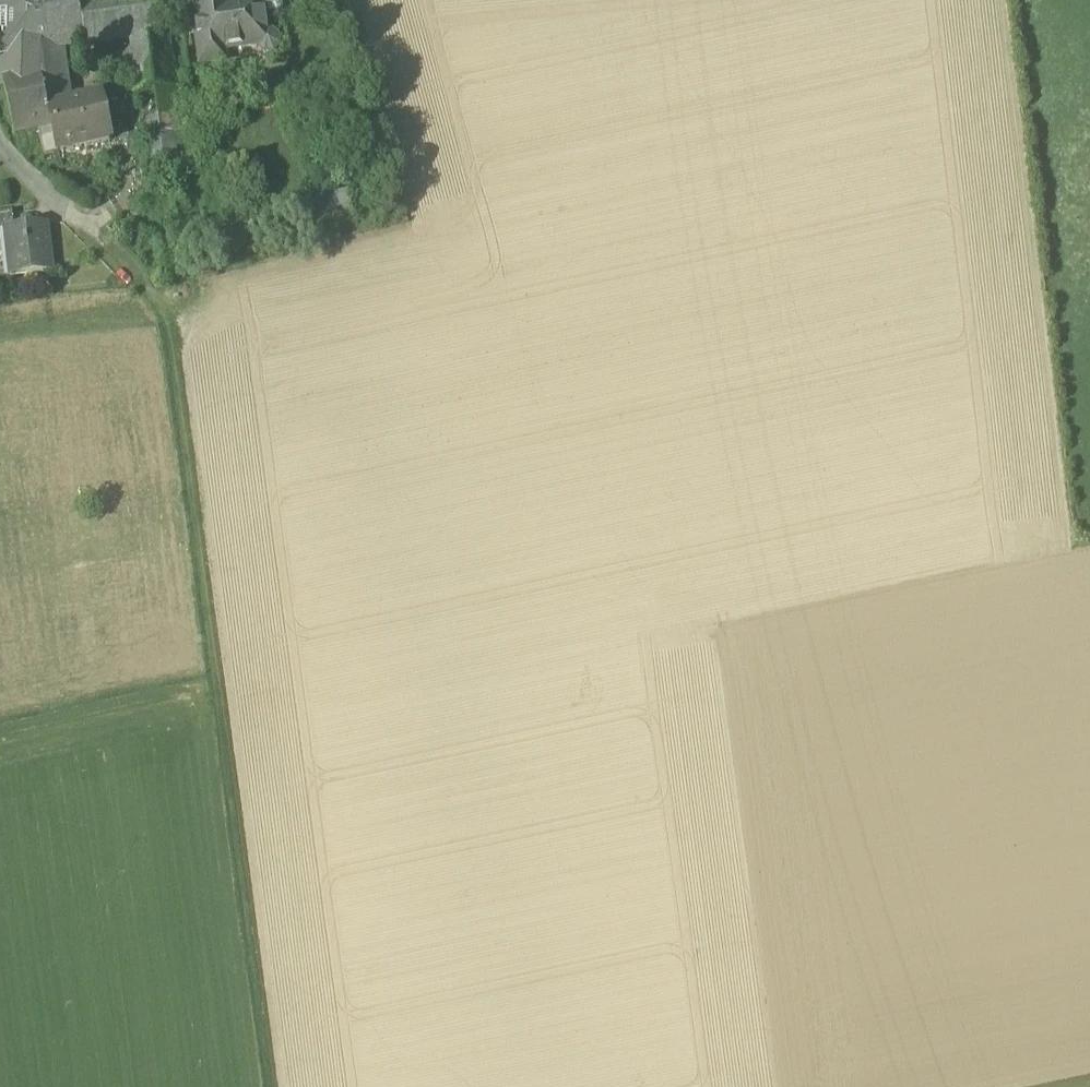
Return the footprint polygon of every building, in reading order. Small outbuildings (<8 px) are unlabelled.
[(2,86),(2,81),(65,78),(60,48),(85,45),(78,5),(77,0),(5,0),(4,13),(0,13),(0,84),(2,86)] [(182,25),(195,23),(195,22),(210,19),(208,0),(178,0),(182,25)] [(265,12),(263,0),(238,0),(230,1),(230,0),(208,0),(210,19),(195,22),(195,23),(200,62),(225,58),(223,41),(238,39),(239,46),(258,43),(259,45),(265,50),(272,49),(277,43),(276,35),(270,30),(268,31),(265,12)] [(265,12),(278,11),(282,5),(281,0),(263,0),(265,12)] [(85,45),(102,43),(95,3),(78,5),(85,45)] [(68,104),(65,78),(2,81),(2,86),(14,137),(39,131),(44,155),(58,152),(48,110),(68,105),(68,104)] [(147,136),(182,131),(177,88),(142,92),(147,136)] [(100,97),(68,104),(68,105),(48,110),(58,152),(110,140),(100,97)] [(147,136),(151,168),(186,164),(182,131),(147,136)] [(348,192),(308,202),(314,228),(354,218),(348,192)] [(3,231),(3,230),(11,229),(9,212),(3,213),(0,213),(0,231),(3,231)] [(3,231),(8,276),(49,271),(44,225),(11,229),(3,230),(3,231)]
